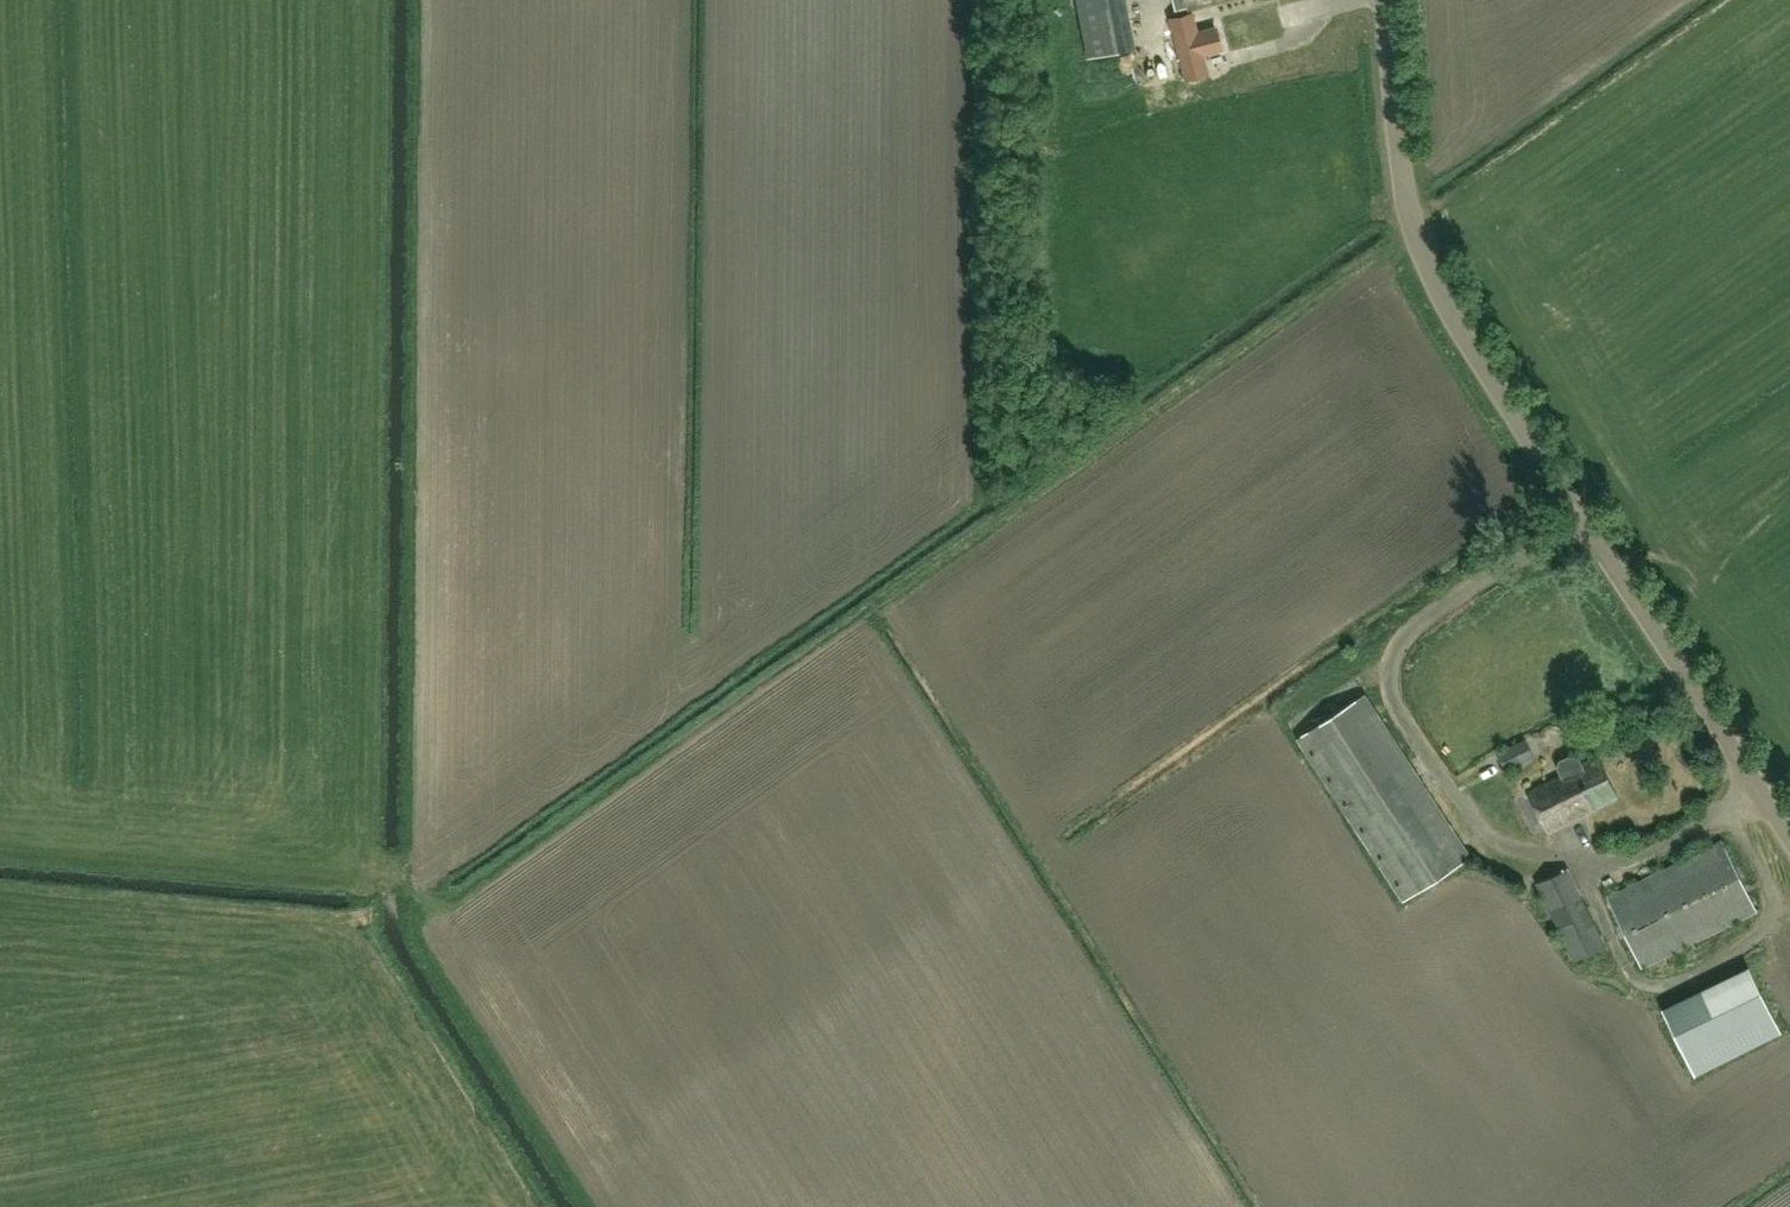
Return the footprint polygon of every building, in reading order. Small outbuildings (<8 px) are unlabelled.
[(1126,0),(1076,0),(1087,58),(1135,49),(1126,0)] [(1175,11),(1187,8),(1188,11),(1230,0),(1173,0),(1175,11)] [(1181,34),(1184,45),(1188,62),(1206,57),(1217,55),(1210,27),(1199,29),(1181,34)] [(1298,739),(1403,901),(1470,857),(1365,695),(1298,739)] [(1528,732),(1501,746),(1510,765),(1537,751),(1528,732)] [(1598,756),(1581,764),(1578,757),(1571,754),(1559,760),(1557,767),(1560,774),(1528,790),(1547,831),(1617,797),(1598,756)] [(1640,966),(1755,910),(1723,844),(1608,900),(1640,966)] [(1536,885),(1573,962),(1605,946),(1568,869),(1536,885)] [(1693,1077),(1781,1035),(1753,976),(1665,1019),(1693,1077)]
